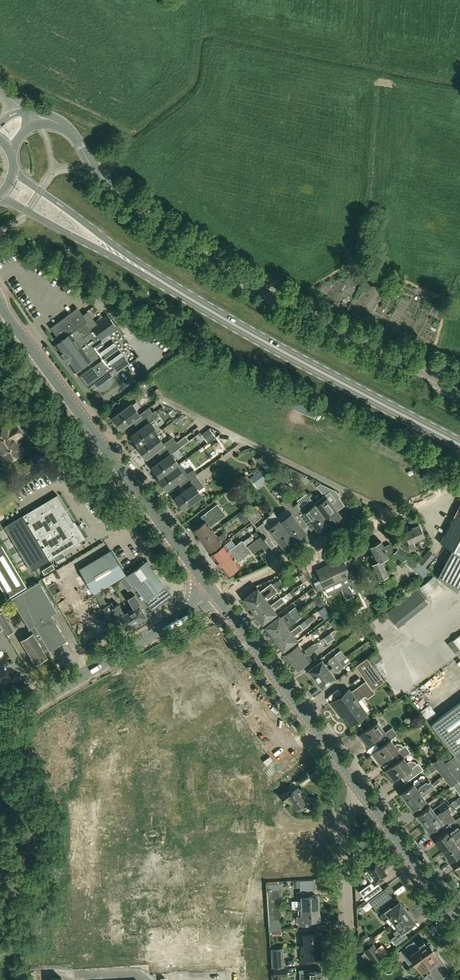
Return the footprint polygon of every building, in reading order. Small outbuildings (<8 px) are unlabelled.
[(55,345),(75,372),(75,371),(78,375),(79,375),(88,388),(92,385),(92,386),(96,389),(100,391),(105,391),(109,389),(112,385),(114,381),(113,376),(111,372),(111,371),(115,369),(112,366),(122,359),(113,346),(103,353),(102,352),(101,353),(88,334),(94,330),(102,340),(119,328),(108,314),(91,326),(79,308),(52,328),(61,340),(55,345)] [(315,418),(318,412),(291,400),(288,406),(315,418)] [(139,423),(156,411),(155,410),(152,412),(149,407),(139,414),(132,404),(114,418),(122,428),(132,420),(136,425),(139,423)] [(140,446),(157,433),(158,433),(151,422),(159,415),(156,411),(139,423),(143,428),(133,436),(140,446)] [(23,452),(16,439),(22,435),(15,425),(9,428),(7,425),(5,423),(8,421),(5,416),(3,417),(0,413),(0,452),(1,454),(2,453),(7,461),(23,452)] [(183,413),(183,414),(177,418),(181,423),(187,419),(183,413)] [(157,450),(160,454),(177,442),(172,437),(164,443),(157,433),(140,446),(139,447),(147,457),(157,450)] [(179,464),(171,454),(180,447),(177,442),(160,454),(164,459),(154,467),(161,477),(177,465),(179,464)] [(263,454),(257,458),(264,468),(271,463),(263,454)] [(177,481),(181,486),(197,474),(194,468),(185,475),(177,465),(161,477),(160,478),(168,489),(177,481)] [(268,477),(261,468),(249,477),(256,486),(268,477)] [(198,474),(197,474),(181,486),(183,485),(186,490),(176,498),(184,508),(202,495),(198,491),(205,486),(200,480),(196,475),(198,474)] [(317,486),(327,499),(317,506),(329,522),(330,524),(341,516),(329,500),(339,493),(337,491),(321,483),(317,486)] [(281,522),(293,538),(304,530),(300,525),(305,522),(293,507),(292,505),(283,493),(277,497),(286,509),(291,515),(281,522)] [(23,514),(4,526),(31,571),(50,559),(84,539),(57,494),(23,515),(23,514)] [(293,507),(305,522),(309,527),(314,523),(319,530),(329,522),(317,506),(311,499),(301,506),(299,503),(293,507)] [(201,540),(213,531),(210,526),(225,515),(217,504),(207,512),(211,517),(194,530),(201,540)] [(437,577),(457,591),(459,585),(459,504),(440,543),(451,549),(437,577)] [(257,510),(249,517),(254,523),(262,516),(257,510)] [(265,521),(259,525),(268,538),(274,534),(283,546),(293,538),(281,522),(280,520),(270,528),(265,521)] [(407,540),(402,543),(405,550),(407,552),(415,548),(412,541),(424,536),(419,524),(412,527),(412,528),(404,532),(407,540)] [(218,537),(213,531),(201,540),(209,551),(221,542),(227,537),(224,533),(218,537)] [(242,541),(246,546),(255,540),(251,535),(242,541)] [(262,535),(257,539),(248,546),(253,553),(262,546),(267,542),(262,535)] [(8,599),(27,587),(0,541),(0,543),(1,544),(0,544),(0,585),(8,599)] [(250,552),(246,546),(242,541),(239,543),(242,548),(219,564),(227,575),(241,565),(237,561),(250,552)] [(387,556),(393,554),(397,549),(390,543),(383,546),(381,542),(369,547),(373,554),(371,555),(374,562),(371,563),(379,578),(387,574),(380,560),(388,556),(387,556)] [(212,554),(219,564),(242,548),(239,543),(234,547),(229,551),(225,544),(212,554)] [(398,548),(397,549),(393,554),(403,561),(404,559),(408,555),(407,555),(398,548)] [(80,569),(94,592),(125,574),(124,573),(121,568),(118,562),(111,550),(80,569)] [(408,554),(429,570),(425,567),(435,555),(428,550),(419,561),(409,554),(408,554)] [(342,558),(316,570),(325,588),(332,585),(350,576),(352,580),(355,579),(358,577),(351,563),(345,566),(342,558)] [(172,595),(153,569),(148,563),(146,560),(126,575),(134,586),(135,585),(145,600),(152,609),(172,595)] [(128,590),(133,586),(125,576),(120,580),(128,590)] [(397,585),(392,577),(383,582),(387,588),(391,586),(393,588),(397,585)] [(352,583),(355,590),(362,587),(358,580),(352,583)] [(34,625),(51,615),(57,611),(39,581),(28,588),(27,587),(8,599),(8,600),(11,598),(29,628),(34,625)] [(250,607),(275,588),(271,584),(262,591),(263,592),(261,594),(257,588),(244,598),(250,607)] [(256,615),(270,605),(265,598),(267,597),(268,598),(277,591),(275,588),(250,607),(256,615)] [(133,608),(129,611),(135,622),(146,616),(139,605),(140,605),(134,594),(128,598),(133,608)] [(270,605),(256,615),(262,623),(276,613),(272,608),(274,606),(275,608),(284,601),(281,597),(270,606),(270,605)] [(102,607),(111,622),(119,617),(125,628),(135,622),(129,611),(124,614),(118,604),(114,606),(111,602),(107,604),(102,607)] [(2,611),(5,610),(1,604),(0,604),(0,623),(7,635),(14,631),(2,611)] [(325,618),(330,614),(324,605),(318,610),(325,618)] [(271,634),(293,617),(288,612),(280,618),(279,615),(265,626),(271,634)] [(34,625),(37,631),(47,647),(49,651),(66,641),(51,615),(34,625)] [(293,617),(271,634),(276,642),(299,625),(299,624),(291,631),(288,628),(296,622),(293,617)] [(299,625),(276,642),(283,650),(297,639),(294,636),(303,629),(299,625)] [(42,650),(47,647),(37,631),(33,633),(32,633),(21,640),(35,664),(47,657),(42,650)] [(330,633),(323,637),(327,643),(334,638),(330,633)] [(448,644),(454,652),(459,648),(459,635),(448,644)] [(291,661),(315,642),(312,639),(302,647),(298,643),(285,653),(291,661)] [(315,642),(291,661),(297,669),(310,659),(307,655),(318,646),(315,642)] [(341,650),(335,655),(329,659),(330,661),(325,664),(322,660),(309,670),(316,679),(346,657),(341,650)] [(382,658),(379,653),(370,660),(374,665),(382,658)] [(9,676),(3,666),(7,663),(4,657),(0,660),(0,682),(9,676)] [(346,657),(316,679),(322,688),(335,678),(332,673),(335,671),(336,672),(350,662),(346,657)] [(355,666),(372,690),(385,681),(367,657),(355,666)] [(341,710),(351,724),(366,714),(356,700),(363,695),(357,687),(350,692),(349,690),(331,703),(338,713),(341,710)] [(431,724),(455,755),(445,763),(459,783),(459,702),(431,724)] [(376,739),(380,746),(390,739),(391,739),(397,734),(392,727),(385,732),(377,722),(376,723),(370,727),(358,735),(366,746),(376,739)] [(388,757),(393,763),(403,756),(404,757),(410,752),(405,745),(398,750),(391,739),(390,739),(380,746),(371,753),(379,763),(388,757)] [(410,761),(408,762),(403,756),(393,763),(384,770),(392,781),(400,776),(405,783),(407,781),(423,769),(418,763),(417,764),(415,761),(410,761)] [(432,763),(442,776),(450,770),(440,757),(432,763)] [(9,777),(3,769),(0,771),(0,783),(9,777)] [(450,770),(442,776),(450,786),(458,780),(450,770)] [(401,793),(407,801),(431,783),(428,779),(417,788),(414,783),(410,786),(401,793)] [(459,794),(459,783),(458,780),(450,786),(451,787),(453,785),(459,794)] [(405,783),(398,788),(401,793),(410,786),(407,781),(405,783)] [(423,797),(435,788),(431,783),(407,801),(413,810),(426,800),(423,797)] [(304,797),(299,790),(298,788),(292,792),(290,790),(287,793),(285,790),(280,794),(285,802),(288,799),(295,808),(296,808),(298,811),(308,803),(309,798),(308,796),(304,797)] [(423,823),(429,832),(441,823),(442,825),(447,822),(449,824),(455,820),(450,812),(456,808),(456,807),(459,804),(459,796),(452,802),(451,802),(447,805),(423,823)] [(416,814),(423,823),(447,805),(444,801),(432,810),(429,805),(416,814)] [(459,825),(459,824),(459,816),(455,820),(449,824),(446,826),(449,830),(436,840),(443,850),(459,838),(459,826),(459,825)] [(443,850),(450,860),(459,853),(459,850),(458,847),(459,846),(459,838),(443,850)] [(372,881),(359,891),(365,900),(381,888),(377,882),(383,878),(381,876),(386,872),(380,864),(383,863),(376,854),(368,860),(370,863),(362,869),(372,881)] [(314,879),(299,880),(300,890),(307,889),(314,889),(314,879)] [(385,888),(369,900),(375,908),(391,896),(385,888)] [(268,910),(280,910),(279,890),(267,890),(268,910)] [(317,896),(309,896),(309,892),(296,892),(297,900),(302,900),(302,909),(318,908),(317,896)] [(389,917),(390,918),(393,922),(407,912),(399,902),(391,908),(390,907),(380,915),(384,920),(389,917)] [(319,920),(318,908),(302,909),(302,918),(298,918),(298,926),(310,925),(310,920),(319,920)] [(268,910),(269,919),(280,919),(281,918),(280,910),(268,910)] [(414,922),(407,912),(393,922),(397,928),(392,932),(395,936),(391,939),(396,945),(406,936),(403,932),(406,929),(414,922)] [(280,919),(269,919),(269,924),(268,924),(269,930),(273,930),(281,929),(280,919)] [(303,937),(304,946),(320,945),(319,933),(310,933),(310,929),(299,930),(299,937),(303,937)] [(367,933),(361,937),(365,943),(370,939),(367,933)] [(413,965),(409,968),(414,974),(420,969),(421,970),(426,966),(437,979),(440,979),(447,975),(446,972),(449,970),(439,956),(436,958),(432,952),(433,951),(427,942),(419,948),(413,940),(406,946),(407,948),(403,950),(404,952),(403,956),(408,957),(413,965)] [(382,955),(373,943),(363,950),(372,963),(382,955)] [(312,962),(312,957),(321,957),(320,945),(304,946),(304,955),(300,955),(301,963),(312,962)] [(273,967),(283,967),(282,948),(272,949),(273,967)] [(286,967),(272,968),(273,979),(280,979),(280,977),(287,977),(286,967)] [(309,970),(299,971),(300,979),(321,979),(320,968),(315,968),(315,970),(309,970)]
